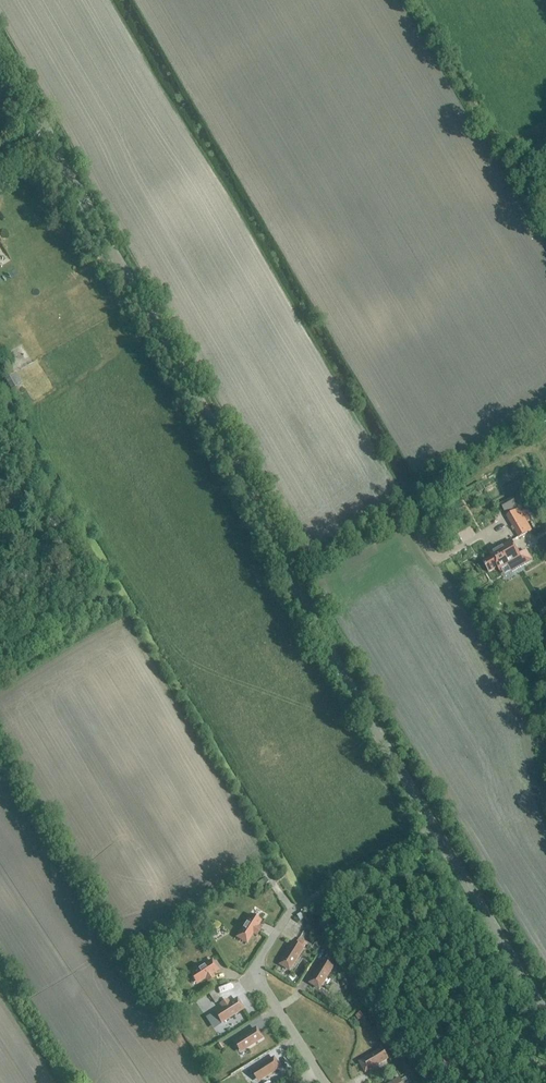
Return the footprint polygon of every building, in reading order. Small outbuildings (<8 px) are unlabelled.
[(22,365),(15,369),(21,380),(28,377),(22,365)] [(513,498),(501,505),(506,513),(518,506),(513,498)] [(507,516),(519,538),(531,531),(519,509),(507,516)] [(492,557),(483,563),(488,573),(498,568),(500,571),(502,570),(505,575),(512,571),(512,572),(532,561),(526,550),(518,554),(511,541),(489,553),(492,557)] [(261,921),(251,915),(239,933),(249,939),(253,933),(257,936),(259,932),(255,929),(261,921)] [(283,961),(292,967),(304,949),(294,943),(283,961)] [(200,982),(205,979),(207,983),(212,980),(210,976),(218,970),(212,961),(193,973),(200,982)] [(333,967),(324,961),(312,979),(322,985),(333,967)] [(210,990),(219,998),(223,994),(214,985),(210,990)] [(255,1010),(261,1005),(254,994),(247,998),(255,1010)] [(219,1005),(222,1009),(218,1011),(224,1021),(243,1009),(237,1000),(227,1006),(224,1001),(219,1005)] [(262,1038),(255,1029),(237,1041),(243,1050),(262,1038)] [(364,1060),(370,1070),(388,1059),(383,1049),(364,1060)] [(274,1058),(256,1070),(262,1080),(280,1068),(274,1058)]
